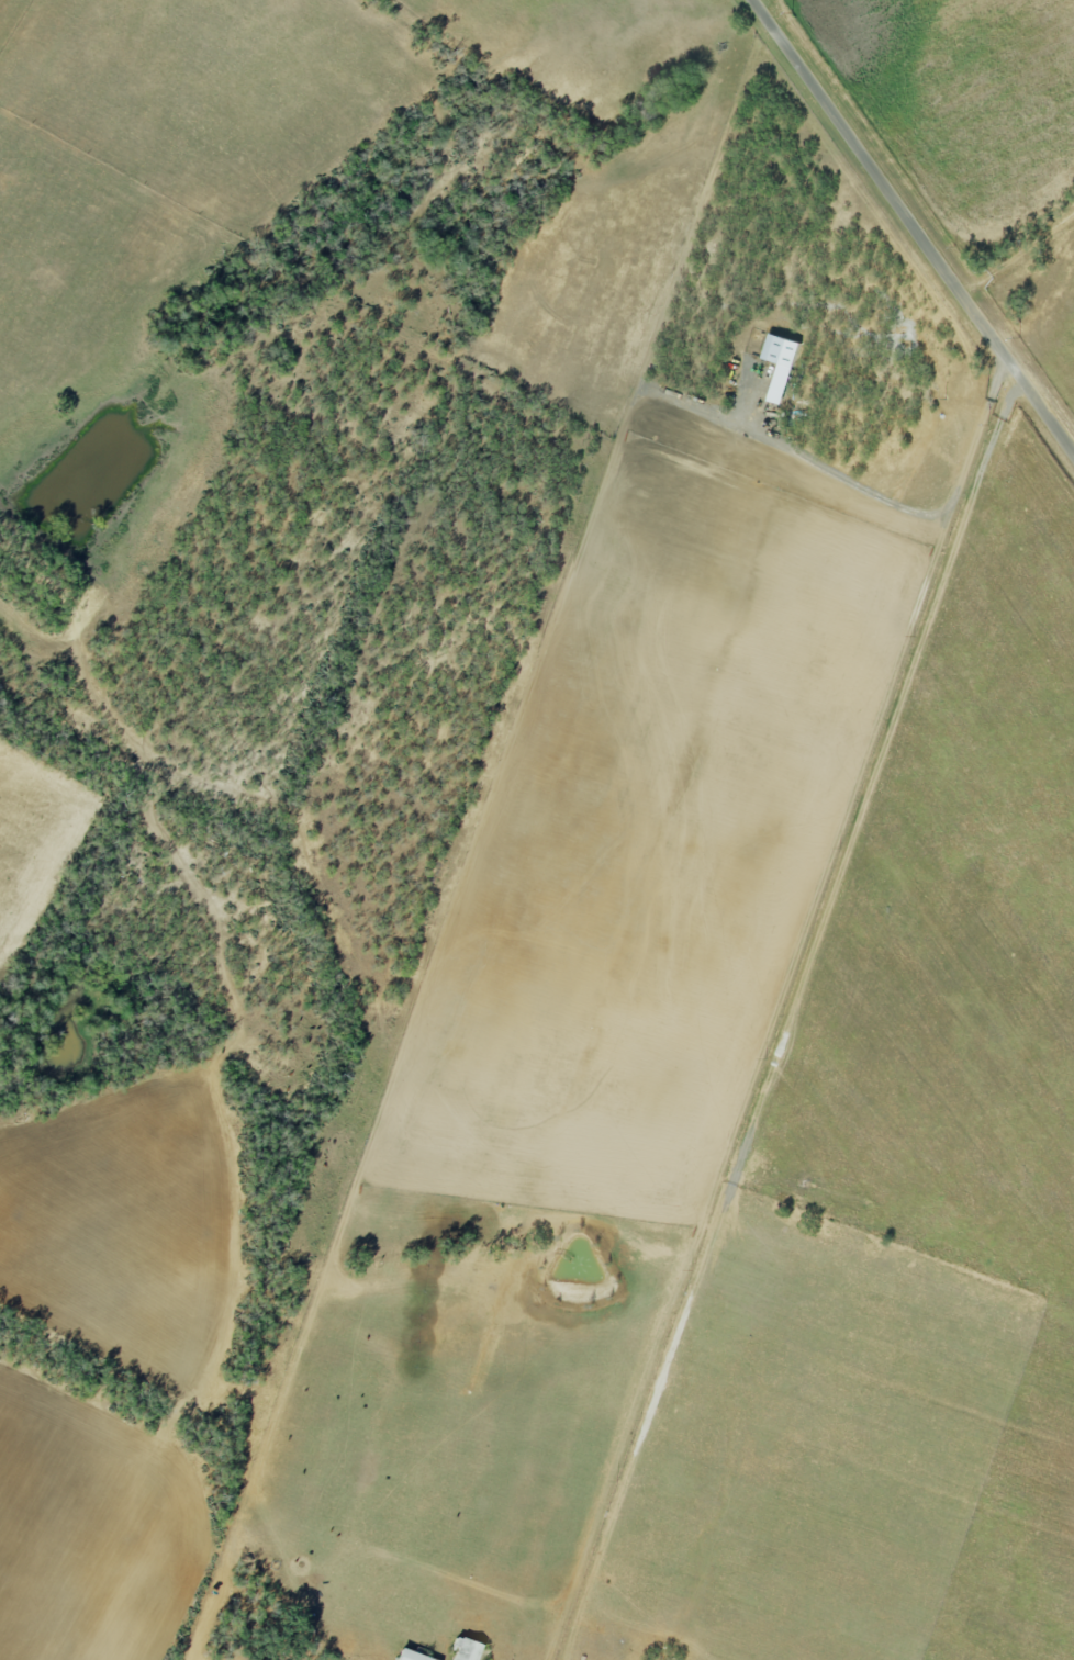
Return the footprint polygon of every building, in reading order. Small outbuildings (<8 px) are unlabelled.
[(804,342),(773,333),(766,358),(784,364),(774,401),(787,405),(804,342)] [(485,1644),(459,1635),(454,1648),(458,1650),(455,1659),(479,1659),(485,1644)] [(405,1647),(400,1659),(440,1659),(405,1647)]
